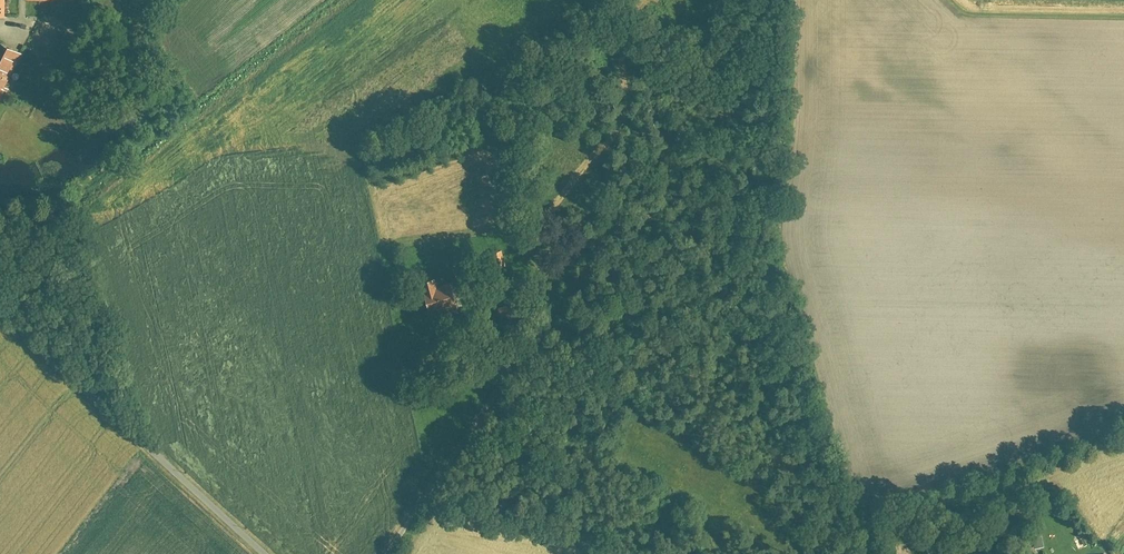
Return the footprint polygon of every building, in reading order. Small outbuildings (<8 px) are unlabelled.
[(27,5),(27,19),(42,19),(42,5),(27,5)] [(22,55),(0,43),(0,96),(22,55)] [(487,253),(495,273),(513,266),(505,246),(487,253)] [(489,289),(502,322),(527,312),(514,279),(489,289)] [(423,297),(428,319),(461,310),(455,288),(436,294),(432,280),(422,282),(425,296),(423,297)]
